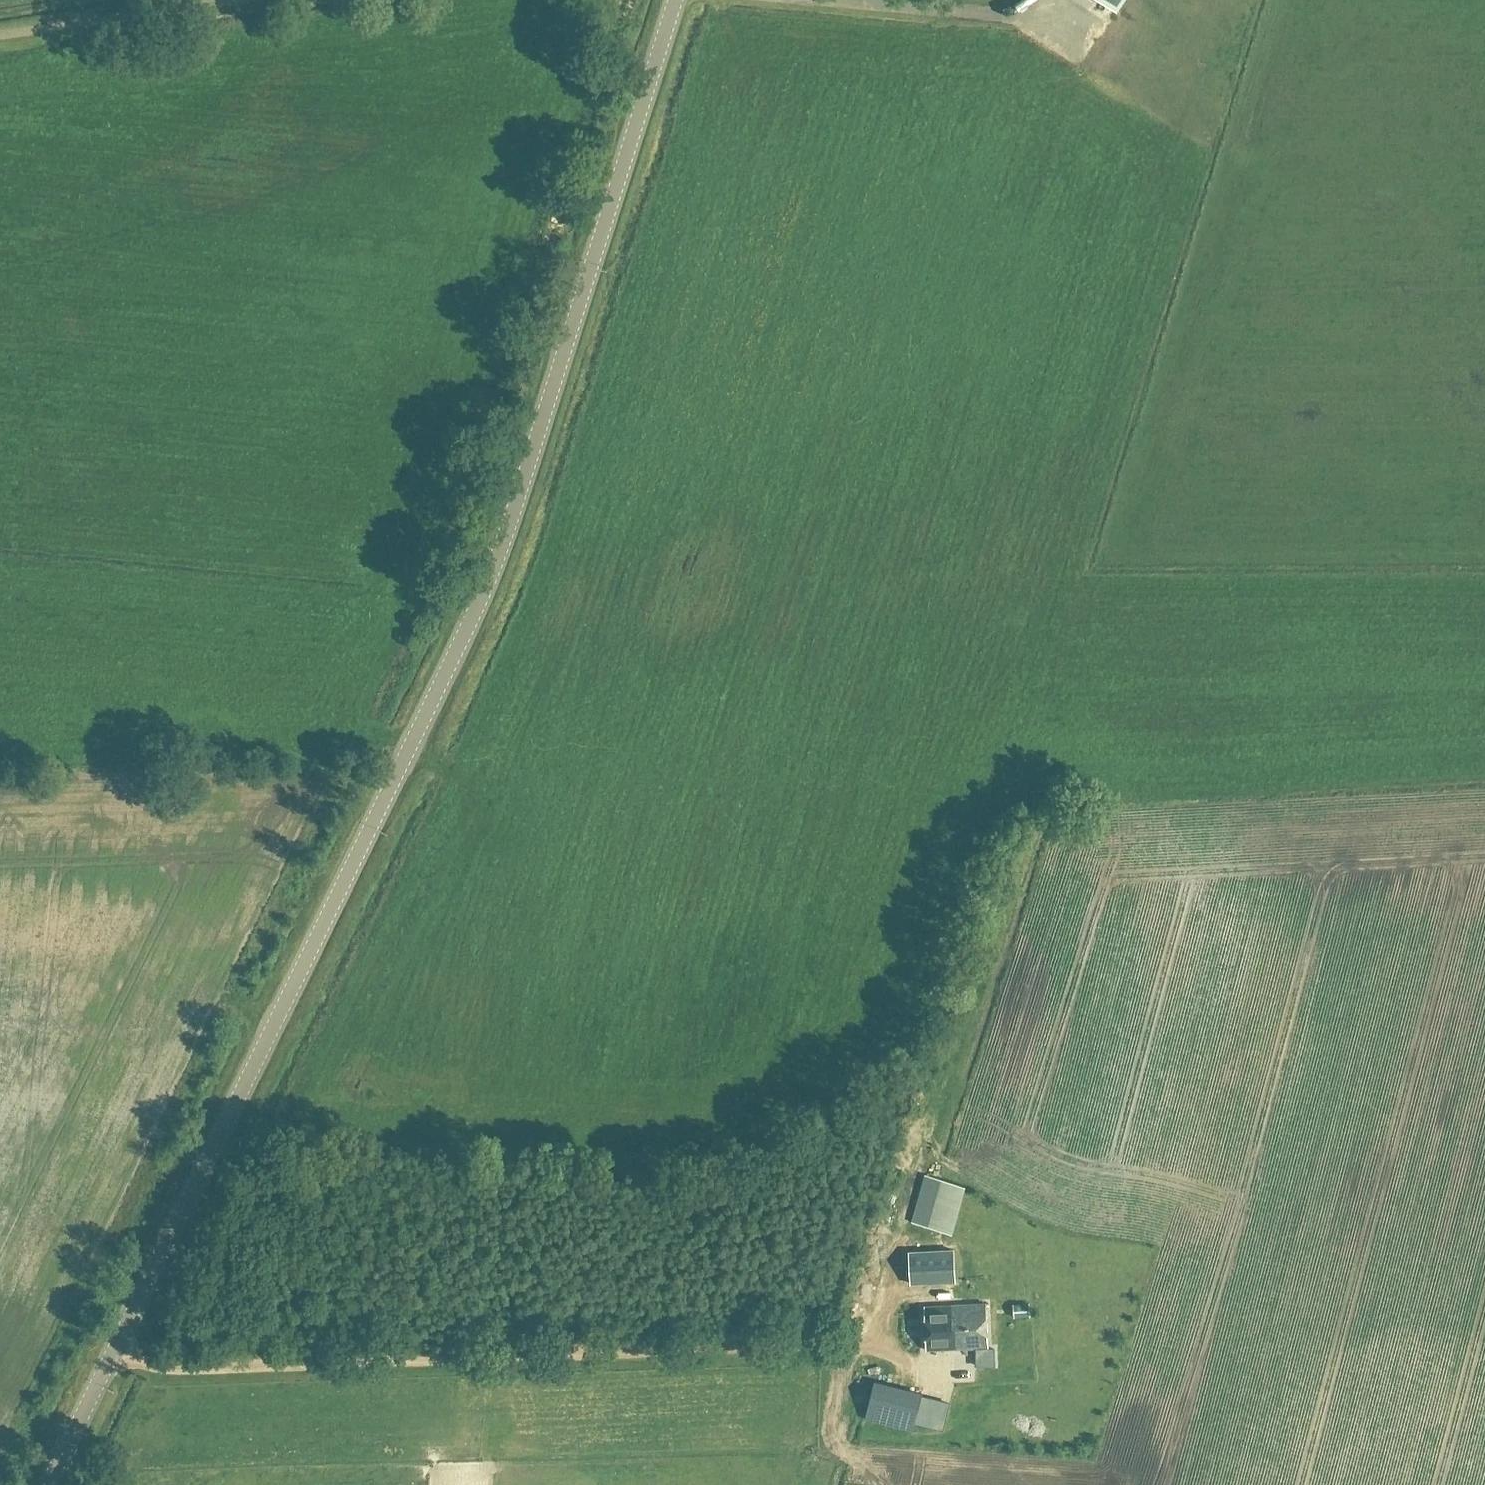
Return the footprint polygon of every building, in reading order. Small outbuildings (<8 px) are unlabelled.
[(1116,9),(1122,0),(1103,0),(1116,9)] [(932,1214),(951,1221),(964,1179),(945,1173),(932,1214)] [(953,1281),(953,1252),(909,1252),(909,1281),(953,1281)] [(926,1349),(989,1347),(987,1303),(924,1306),(926,1349)] [(914,1421),(916,1386),(872,1384),(870,1419),(914,1421)] [(934,1415),(935,1390),(921,1390),(920,1415),(934,1415)]
